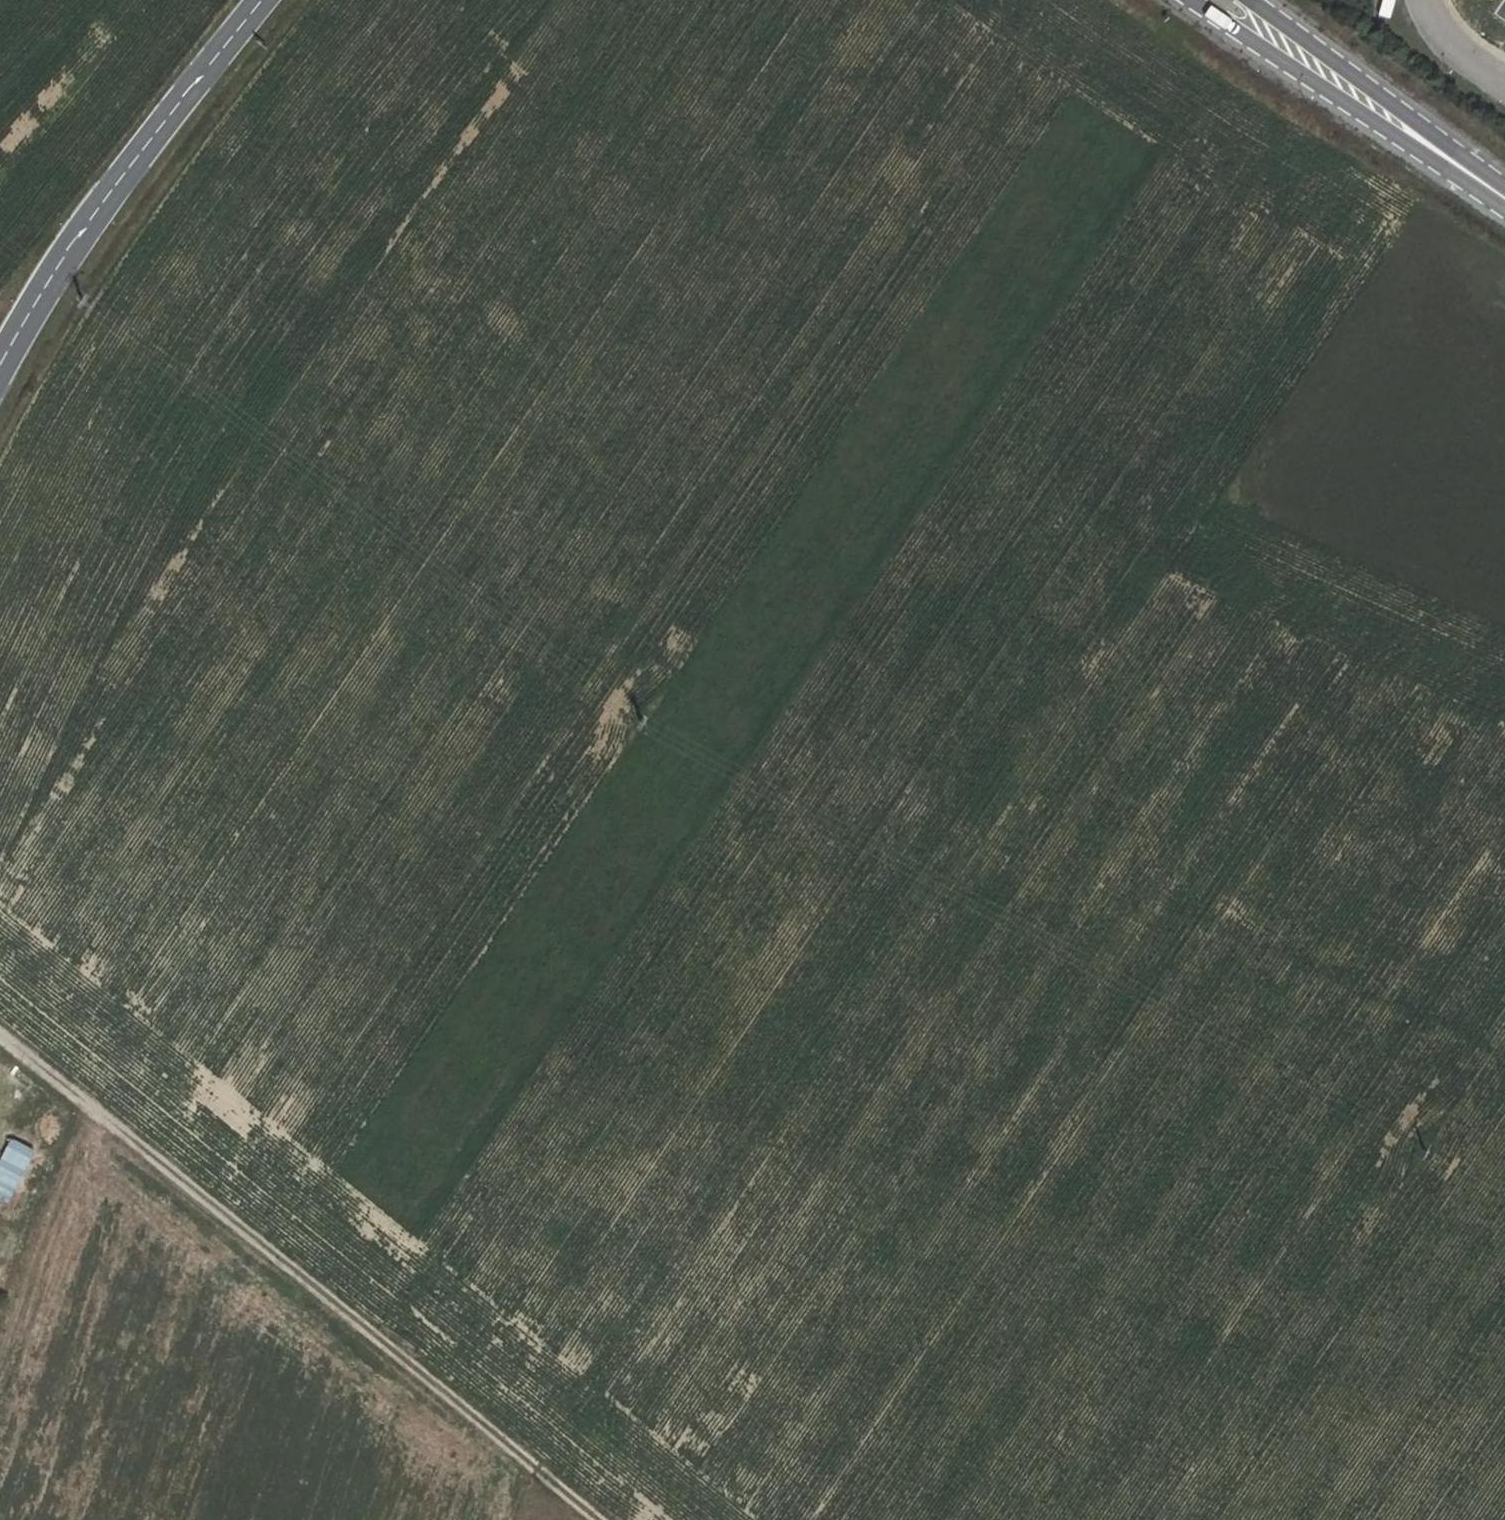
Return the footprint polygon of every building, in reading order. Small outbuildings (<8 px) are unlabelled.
[(32,1147),(6,1137),(0,1152),(0,1200),(10,1204),(32,1147)]
